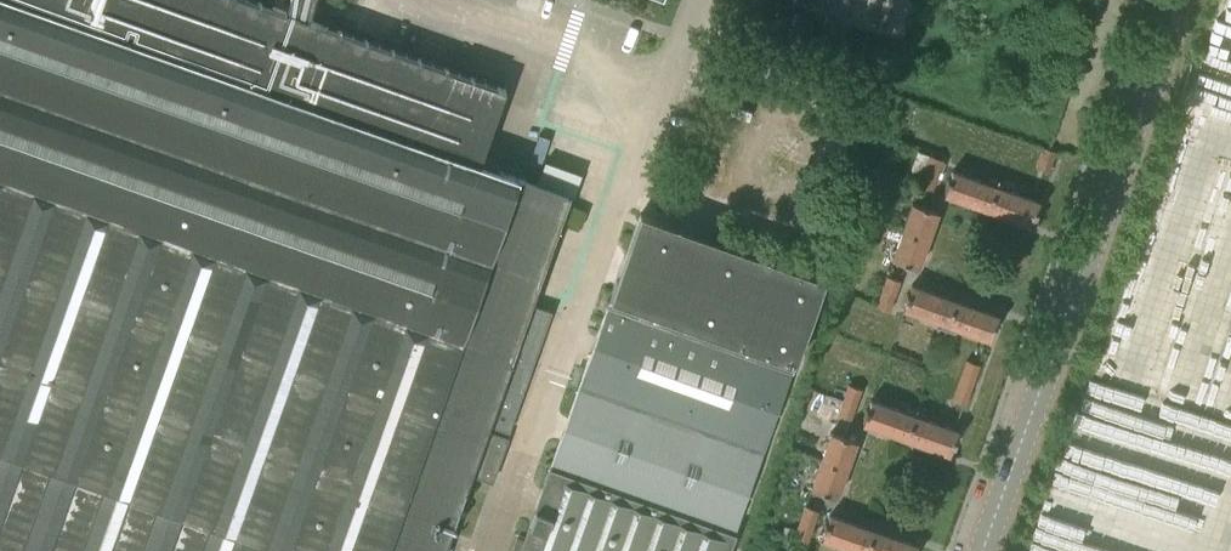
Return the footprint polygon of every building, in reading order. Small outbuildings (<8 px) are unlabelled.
[(285,9),(260,0),(0,0),(0,550),(445,550),(472,474),(492,482),(508,436),(488,429),(489,425),(509,432),(552,309),(531,302),(568,195),(479,164),(506,87),(309,18),(314,0),(287,0),(285,9)] [(1197,58),(1230,69),(1230,20),(1211,14),(1197,58)] [(1049,171),(1055,153),(1056,151),(1043,146),(1035,166),(1049,171)] [(920,183),(934,189),(945,159),(930,154),(920,183)] [(987,208),(996,185),(952,170),(944,193),(987,208)] [(1039,201),(996,185),(987,208),(1031,224),(1039,201)] [(903,230),(928,239),(938,211),(913,202),(903,230)] [(825,278),(698,233),(703,220),(657,204),(653,217),(640,213),(520,550),(728,550),(825,278)] [(928,239),(903,230),(893,258),(918,267),(928,239)] [(876,304),(891,310),(901,280),(887,275),(876,304)] [(947,323),(955,300),(912,284),(903,307),(947,323)] [(955,300),(947,323),(990,338),(998,315),(955,300)] [(966,403),(980,364),(967,359),(953,399),(966,403)] [(852,418),(862,387),(848,383),(837,413),(852,418)] [(906,438),(914,415),(871,399),(863,422),(906,438)] [(914,415),(906,438),(949,453),(957,430),(914,415)] [(831,431),(821,459),(846,468),(856,440),(831,431)] [(846,468),(821,459),(811,487),(836,496),(846,468)] [(810,539),(819,509),(805,505),(796,533),(810,539)] [(873,529),(830,514),(822,537),(861,550),(866,550),(873,529)] [(794,530),(785,527),(783,536),(791,538),(794,530)] [(866,550),(914,550),(917,544),(873,529),(866,550)]
